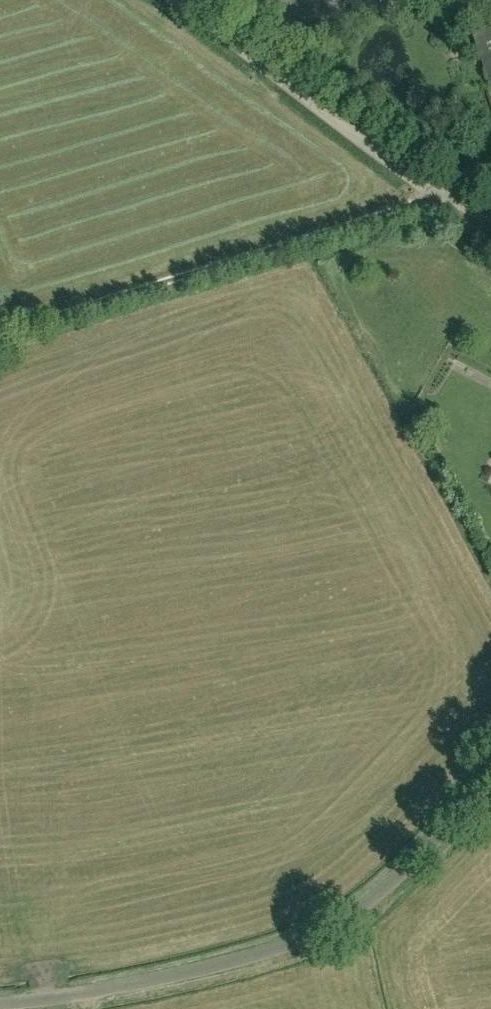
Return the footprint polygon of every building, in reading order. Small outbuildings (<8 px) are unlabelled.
[(476,39),(490,81),(490,80),(490,34),(476,39)]
